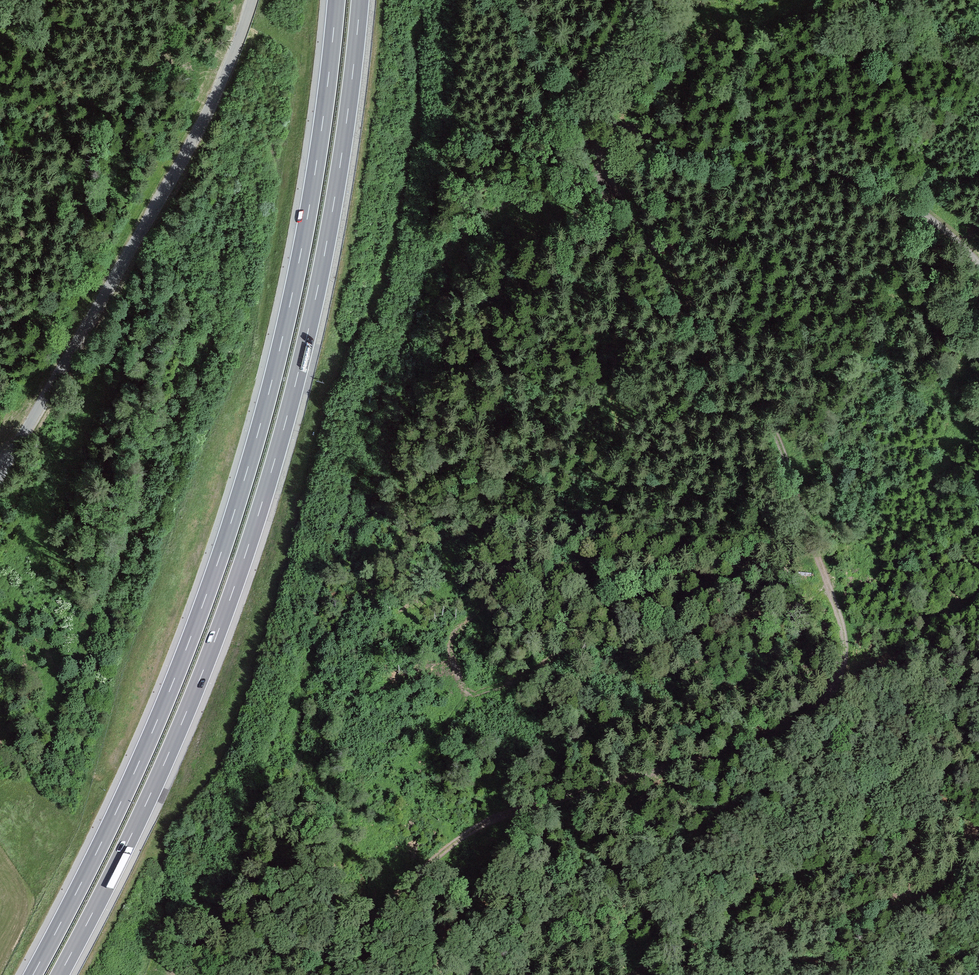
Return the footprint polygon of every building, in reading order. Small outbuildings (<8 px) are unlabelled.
[(606,99),(598,97),(594,111),(602,113),(606,99)]
